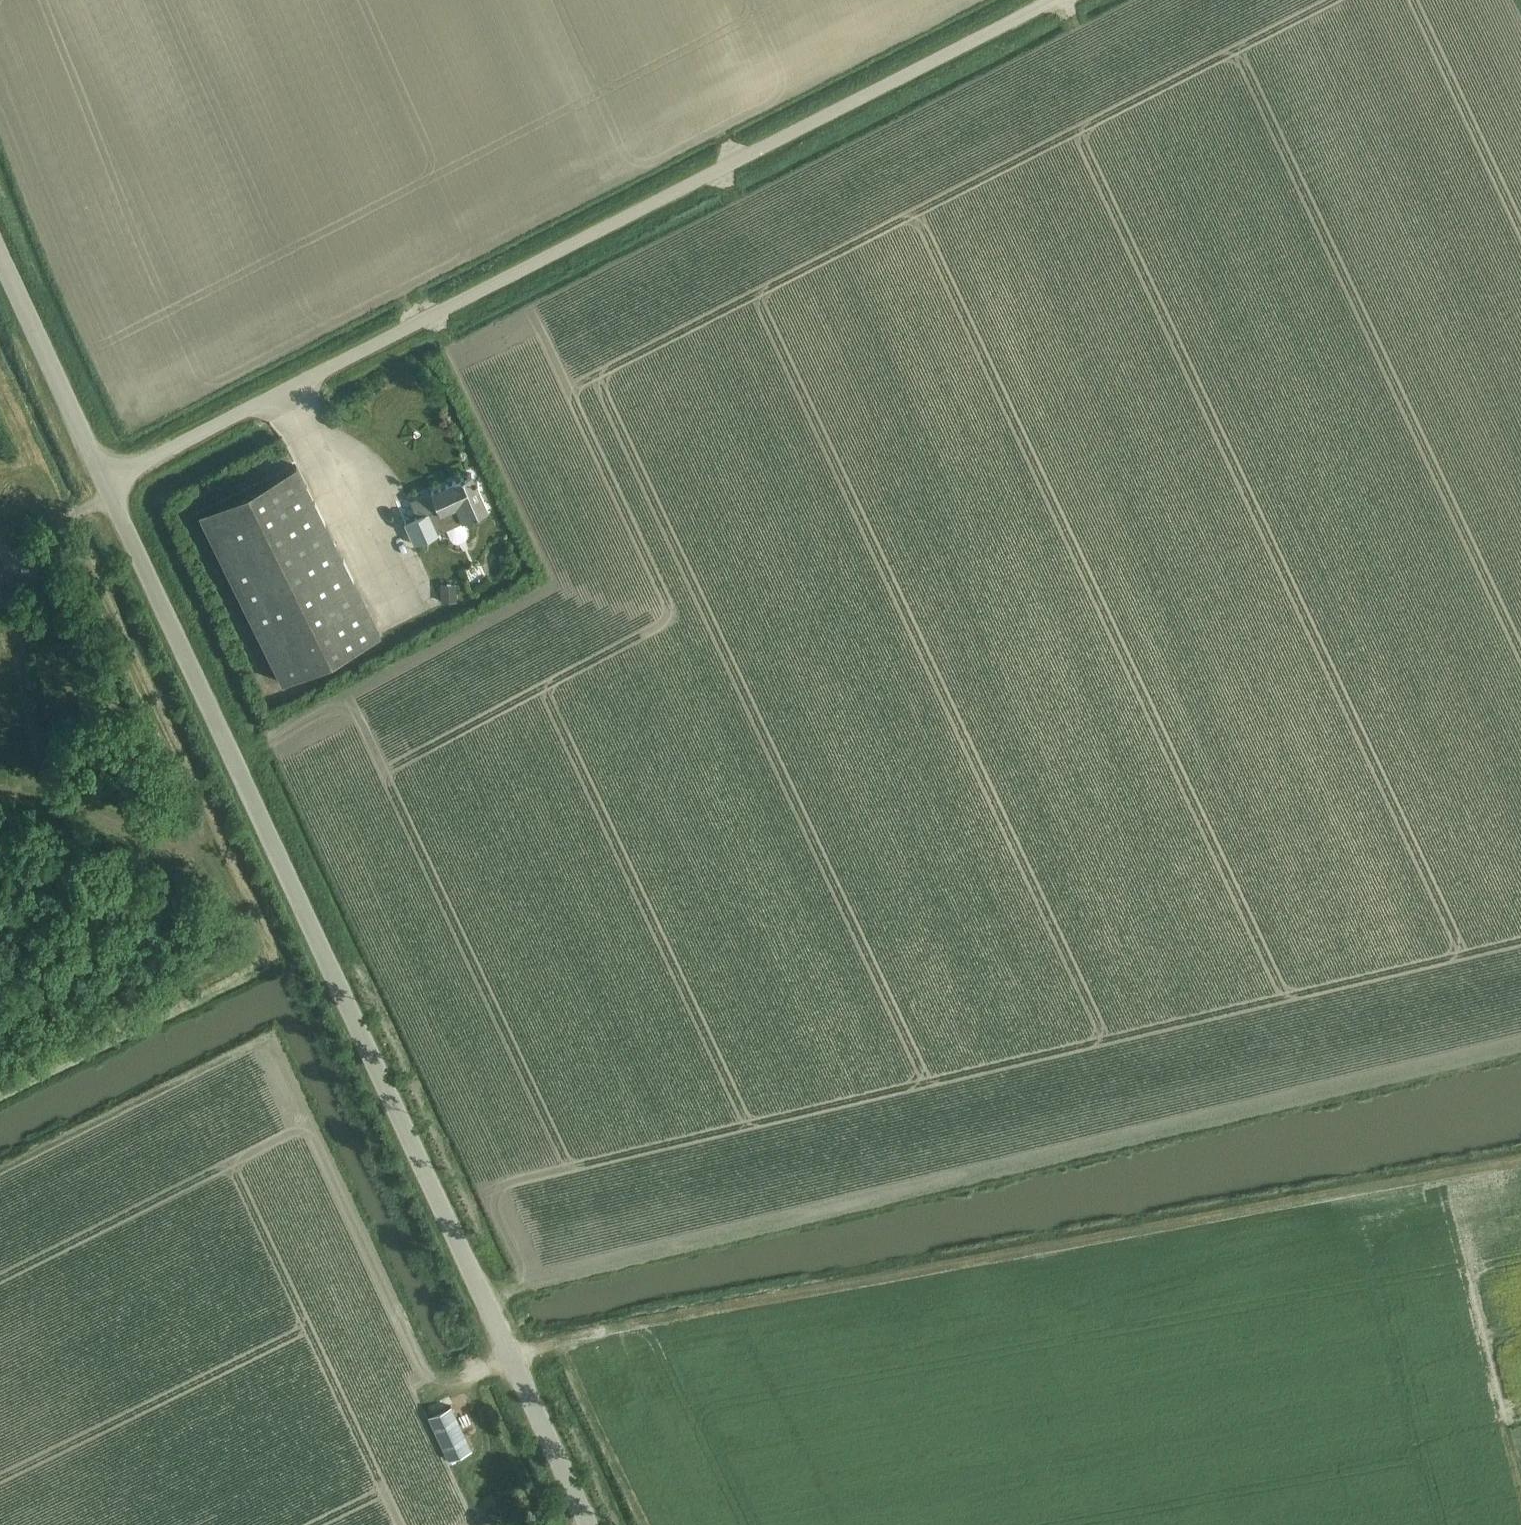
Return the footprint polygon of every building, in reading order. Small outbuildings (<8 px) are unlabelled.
[(284,683),(380,635),(295,466),(200,514),(284,683)] [(438,532),(487,510),(470,473),(450,482),(451,484),(431,493),(438,508),(404,524),(415,547),(440,535),(438,532)] [(471,562),(455,563),(455,584),(471,583),(471,562)] [(449,1461),(472,1451),(451,1406),(429,1417),(449,1461)]
